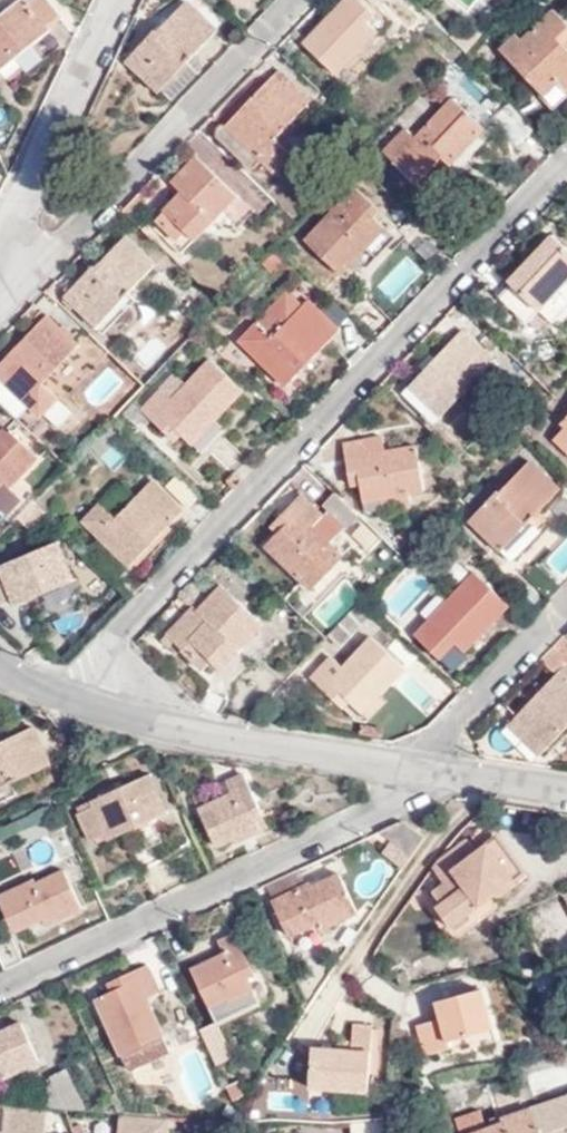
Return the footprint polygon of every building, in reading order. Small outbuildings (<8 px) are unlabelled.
[(49,30),(45,24),(58,15),(46,0),(30,0),(27,3),(24,0),(20,0),(0,16),(0,68),(1,69),(49,30)] [(357,0),(344,0),(302,42),(334,73),(375,32),(367,23),(373,16),(357,0)] [(189,63),(219,32),(189,3),(160,32),(156,30),(127,60),(159,93),(161,90),(171,100),(198,74),(189,63)] [(542,95),(554,84),(560,90),(566,84),(566,53),(555,40),(566,28),(566,27),(552,11),(520,40),(515,36),(499,51),(542,95)] [(308,103),(275,71),(213,136),(245,166),(256,156),(270,169),(287,152),(274,138),(308,103)] [(482,130),(451,101),(415,139),(405,130),(382,153),(414,186),(438,162),(446,169),(482,130)] [(206,149),(196,158),(224,187),(234,177),(206,149)] [(224,187),(196,158),(195,158),(169,184),(178,193),(152,219),(176,243),(183,236),(190,243),(235,197),(224,187)] [(303,242),(338,276),(384,230),(371,217),(376,211),(354,188),(303,242)] [(548,235),(505,279),(511,286),(500,297),(522,319),(534,308),(538,311),(566,281),(566,254),(548,235)] [(61,293),(101,333),(136,299),(128,291),(152,267),(122,237),(94,266),(91,263),(72,282),(69,280),(59,289),(62,292),(61,293)] [(284,386),(300,370),(338,332),(305,300),(268,337),(253,322),(236,341),(284,386)] [(43,314),(0,358),(0,378),(36,415),(54,398),(40,382),(75,346),(43,314)] [(439,415),(491,361),(459,331),(406,382),(439,415)] [(42,379),(58,395),(102,351),(87,336),(42,379)] [(180,386),(166,373),(153,385),(156,390),(138,408),(169,439),(174,434),(193,453),(216,429),(208,421),(236,392),(205,361),(180,386)] [(309,379),(300,370),(284,386),(292,395),(309,379)] [(67,412),(57,401),(48,411),(58,422),(67,412)] [(0,405),(0,480),(1,479),(8,484),(32,458),(2,428),(11,416),(0,405)] [(562,424),(566,429),(554,441),(566,454),(566,419),(562,424)] [(386,436),(369,439),(371,454),(389,451),(386,436)] [(371,454),(369,439),(339,443),(345,482),(357,481),(360,496),(421,487),(415,448),(389,451),(371,454)] [(528,522),(558,491),(528,462),(497,492),(494,489),(466,520),(508,560),(537,531),(528,522)] [(194,493),(173,473),(161,485),(181,506),(194,493)] [(303,474),(295,488),(320,502),(328,488),(303,474)] [(81,521),(124,564),(176,512),(146,482),(111,516),(99,504),(81,521)] [(358,513),(333,489),(322,501),(346,525),(358,513)] [(340,556),(327,543),(309,525),(319,515),(299,494),(269,524),(276,531),(262,544),(309,589),(340,556)] [(33,503),(17,519),(30,531),(45,515),(33,503)] [(309,525),(327,543),(337,532),(319,515),(309,525)] [(0,563),(0,602),(9,598),(12,606),(70,581),(53,542),(33,550),(28,539),(6,548),(10,558),(0,563)] [(460,652),(507,606),(475,574),(414,635),(436,656),(451,643),(460,652)] [(220,587),(194,613),(200,622),(178,644),(202,668),(209,662),(218,670),(259,625),(220,587)] [(301,615),(283,598),(264,617),(282,635),(301,615)] [(358,603),(325,637),(338,648),(371,615),(358,603)] [(200,622),(194,613),(191,611),(162,640),(169,648),(176,642),(178,644),(200,622)] [(539,658),(553,672),(512,714),(543,745),(566,722),(566,664),(564,660),(566,657),(566,635),(566,634),(564,632),(539,658)] [(344,701),(357,714),(401,669),(368,637),(338,667),(327,657),(307,677),(338,707),(344,701)] [(543,745),(512,714),(504,722),(535,754),(543,745)] [(31,730),(0,745),(0,809),(18,799),(13,787),(50,768),(31,730)] [(240,776),(224,784),(230,797),(220,801),(197,811),(213,847),(229,839),(232,845),(256,833),(251,819),(258,816),(240,776)] [(163,816),(145,778),(88,804),(91,810),(77,816),(89,843),(103,837),(106,843),(163,816)] [(230,797),(224,784),(215,788),(220,801),(230,797)] [(166,857),(151,829),(124,841),(139,871),(166,857)] [(489,870),(484,862),(467,839),(437,861),(433,868),(445,884),(433,893),(441,905),(437,908),(450,926),(513,880),(500,862),(489,870)] [(28,871),(22,851),(0,858),(0,879),(28,871)] [(494,854),(484,862),(489,870),(500,862),(494,854)] [(9,936),(38,921),(42,929),(80,911),(62,872),(31,887),(28,881),(0,895),(0,914),(5,926),(9,936)] [(307,886),(271,902),(287,938),(315,926),(318,933),(355,915),(337,878),(309,890),(307,886)] [(4,970),(20,962),(9,936),(5,926),(0,928),(0,962),(4,970)] [(191,970),(216,1028),(259,1007),(247,982),(253,978),(235,936),(218,943),(223,956),(191,970)] [(146,966),(131,973),(135,983),(113,992),(95,1001),(122,1057),(121,1060),(129,1077),(171,1058),(144,1002),(160,995),(146,966)] [(135,983),(131,973),(110,985),(113,992),(135,983)] [(478,989),(433,1000),(439,1019),(416,1025),(424,1054),(448,1048),(447,1040),(490,1029),(478,989)] [(38,1062),(22,1026),(0,1035),(0,1077),(1,1080),(38,1062)] [(351,1051),(337,1051),(311,1048),(309,1089),(368,1093),(373,1027),(353,1026),(352,1043),(351,1051)] [(203,1034),(218,1068),(233,1062),(216,1028),(203,1034)] [(337,1042),(337,1051),(351,1051),(352,1043),(337,1042)] [(561,1066),(523,1079),(530,1104),(503,1112),(504,1116),(491,1120),(486,1122),(479,1104),(455,1111),(462,1132),(566,1132),(566,1082),(561,1066)] [(60,1097),(66,1109),(85,1110),(67,1070),(50,1079),(60,1097)] [(48,1101),(48,1108),(66,1109),(60,1097),(48,1101)] [(504,1116),(503,1112),(501,1108),(489,1112),(491,1120),(504,1116)] [(174,1121),(175,1115),(124,1112),(123,1119),(174,1121)] [(174,1121),(123,1119),(123,1132),(174,1132),(174,1121)]
